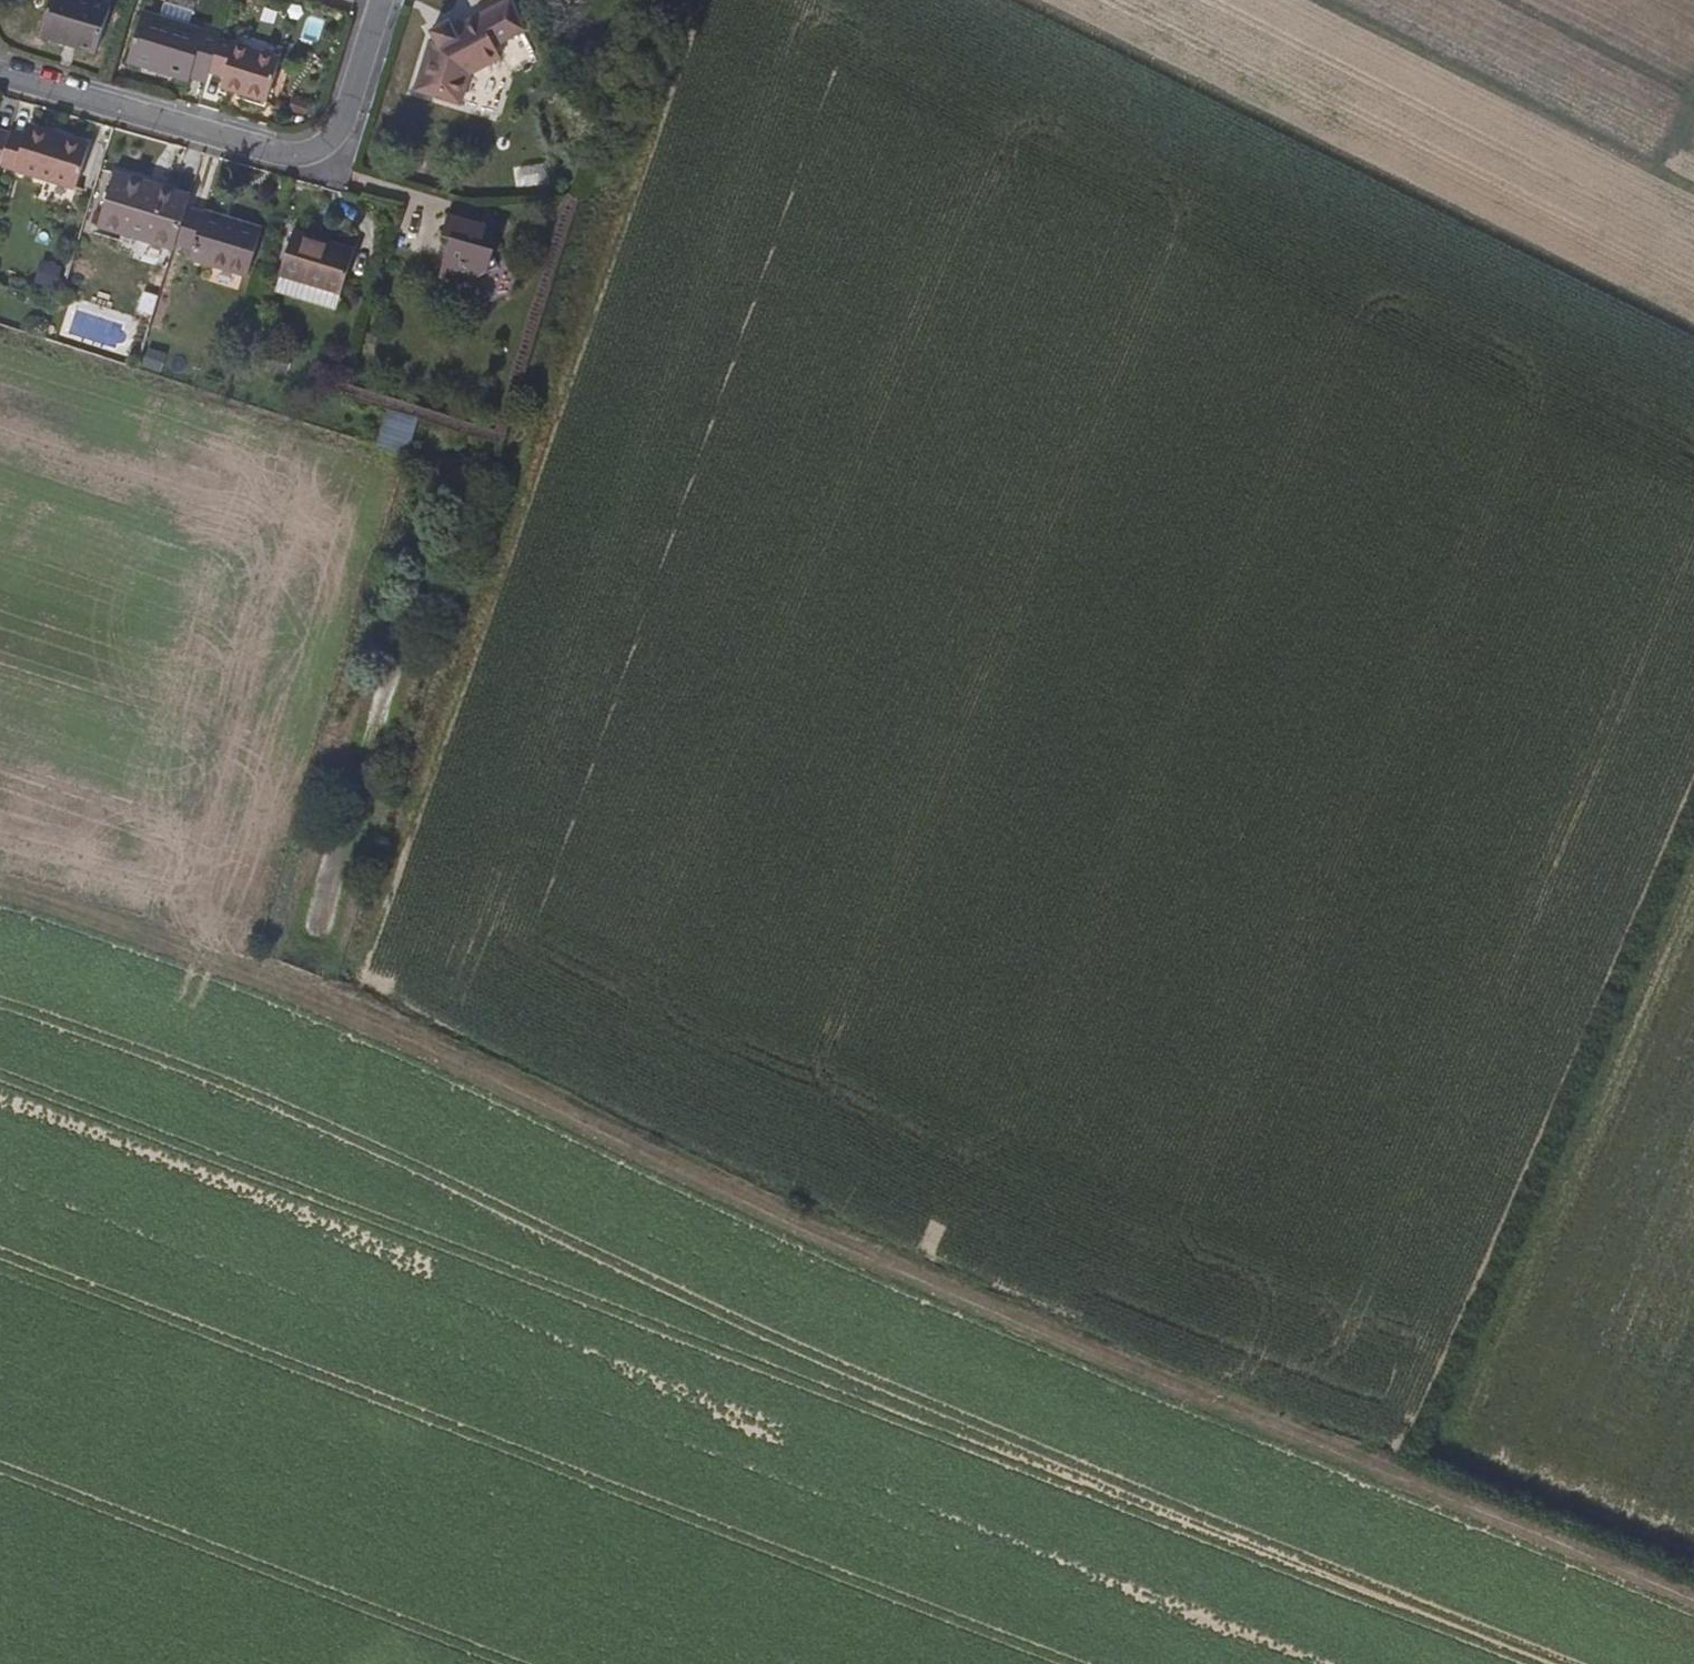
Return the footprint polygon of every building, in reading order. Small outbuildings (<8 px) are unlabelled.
[(108,0),(44,0),(37,25),(96,44),(108,0)] [(220,24),(221,18),(205,13),(202,18),(146,0),(141,0),(127,50),(187,68),(190,61),(207,65),(210,57),(220,24)] [(466,62),(499,48),(493,35),(523,21),(515,0),(489,0),(451,15),(448,10),(429,16),(431,23),(426,26),(426,33),(412,79),(459,92),(466,62)] [(268,89),(281,42),(220,24),(210,57),(223,61),(220,75),(268,89)] [(95,134),(30,114),(26,124),(13,120),(11,124),(1,156),(0,159),(0,164),(14,169),(19,158),(81,178),(95,134)] [(11,124),(0,120),(0,156),(1,156),(11,124)] [(178,233),(190,194),(193,183),(117,159),(100,213),(122,221),(119,233),(172,250),(178,233)] [(250,264),(266,215),(238,205),(206,195),(202,198),(190,194),(178,233),(191,237),(191,246),(250,264)] [(457,273),(490,252),(482,236),(476,226),(481,214),(470,209),(442,201),(435,223),(442,225),(426,274),(453,284),(457,273)] [(342,284),(356,239),(293,220),(279,264),(342,284)] [(450,294),(453,284),(426,274),(422,286),(450,294)] [(384,407),(376,444),(410,451),(418,414),(384,407)]
